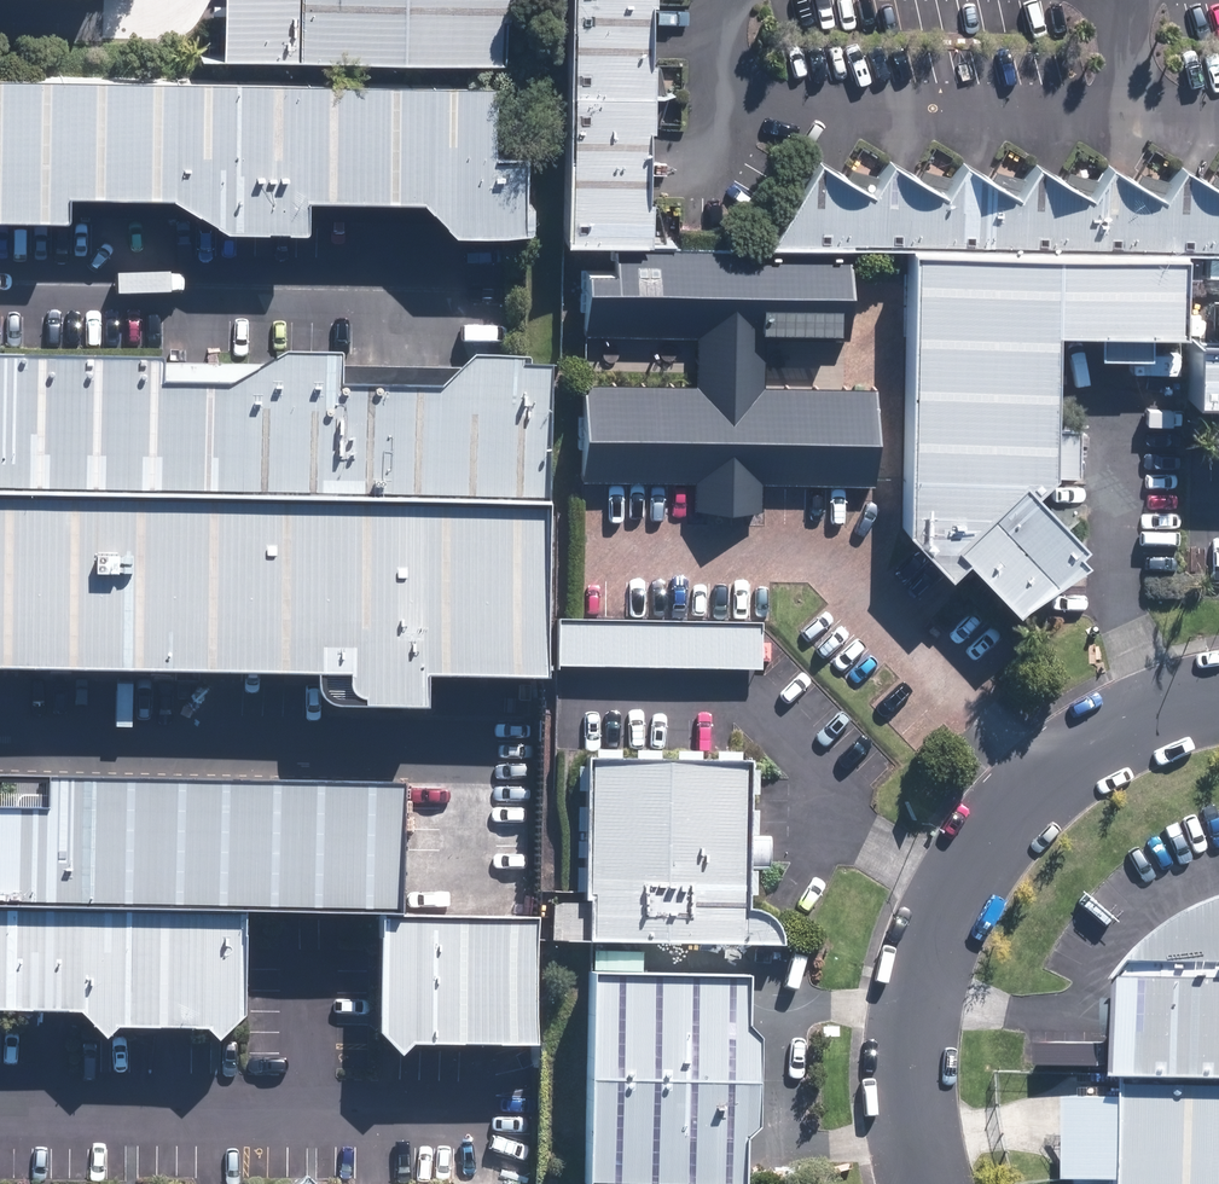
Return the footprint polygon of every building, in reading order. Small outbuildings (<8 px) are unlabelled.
[(522,0),(230,0),(229,70),(521,74),(522,0)] [(678,0),(584,0),(581,242),(675,243),(678,0)] [(535,92),(0,85),(0,237),(533,244),(535,92)] [(762,246),(1218,250),(1218,167),(819,164),(762,246)] [(616,275),(588,275),(587,348),(703,350),(703,392),(588,391),(586,482),(695,483),(695,523),(761,523),(762,489),(880,490),(881,391),(771,390),(771,346),(854,347),(855,260),(616,257),(616,275)] [(1181,263),(909,259),(906,542),(943,581),(964,568),(1019,619),(1091,563),(1035,507),(1055,481),(1052,344),(1178,344),(1181,263)] [(551,524),(548,375),(0,368),(0,515),(551,524)] [(0,515),(0,679),(548,688),(551,524),(0,515)] [(559,620),(558,666),(765,669),(766,623),(559,620)] [(761,770),(595,767),(592,950),(758,953),(761,770)] [(86,1024),(107,1049),(250,1049),(254,934),(411,936),(412,797),(0,793),(0,1022),(86,1024)] [(1204,939),(1176,960),(1156,990),(1135,1078),(1218,1080),(1218,931),(1204,939)] [(543,939),(385,936),(383,1057),(541,1060),(543,939)] [(607,990),(604,1183),(762,1183),(766,993),(607,990)] [(1135,1078),(1133,1183),(1218,1183),(1218,1080),(1135,1078)]
